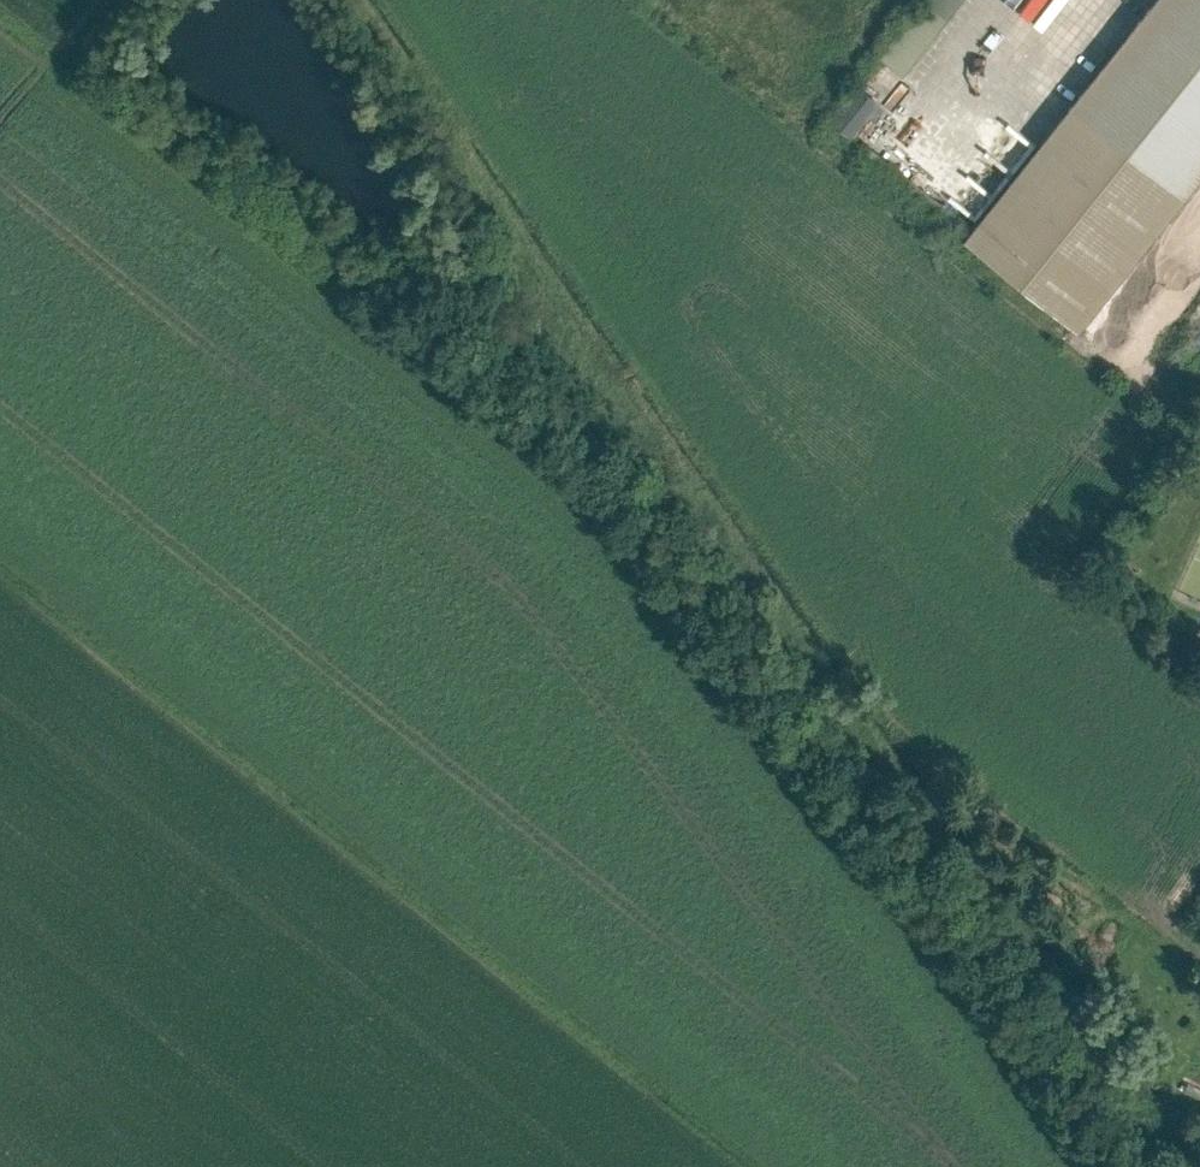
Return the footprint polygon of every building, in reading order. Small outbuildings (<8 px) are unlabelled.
[(910,74),(965,0),(927,0),(886,56),(910,74)] [(1079,329),(1199,177),(1199,0),(1155,0),(966,238),(1079,329)] [(1108,0),(1107,0),(1042,0),(1021,27),(1075,68),(1083,59),(1070,49),(1108,0)] [(857,86),(829,120),(852,138),(879,104),(857,86)]
